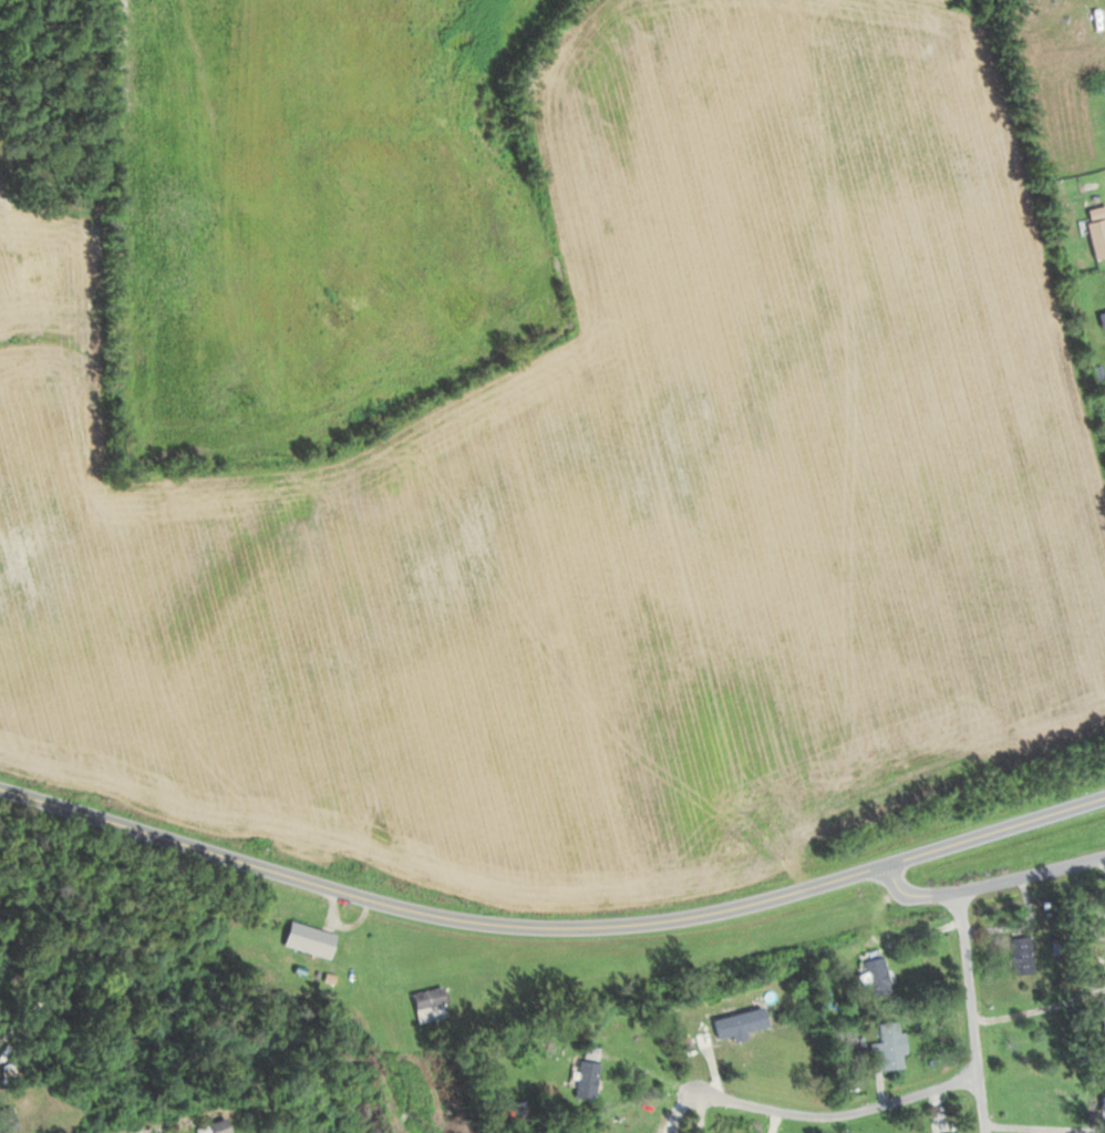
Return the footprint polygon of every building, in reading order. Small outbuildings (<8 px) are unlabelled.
[(1102,203),(1080,208),(1091,256),(1104,253),(1104,216),(1102,203)] [(330,933),(283,921),(277,945),(324,957),(330,933)] [(1030,973),(1030,936),(1009,936),(1009,973),(1030,973)] [(862,985),(867,985),(868,995),(887,993),(883,956),(859,959),(862,985)] [(416,1025),(447,1015),(437,985),(406,995),(416,1025)] [(748,1032),(743,1010),(708,1019),(713,1040),(748,1032)] [(869,1069),(901,1068),(899,1019),(875,1020),(876,1042),(867,1042),(869,1069)] [(596,1047),(577,1046),(573,1099),(592,1100),(596,1047)] [(207,1132),(225,1132),(219,1117),(203,1122),(207,1132)]
